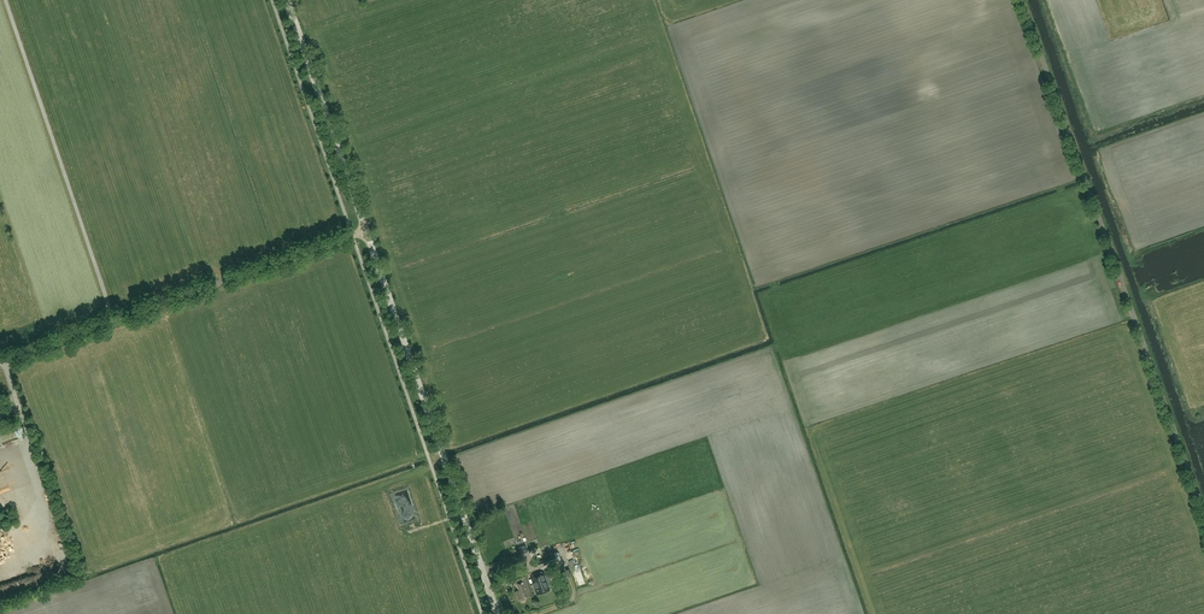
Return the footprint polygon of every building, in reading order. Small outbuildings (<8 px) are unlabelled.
[(21,424),(0,431),(0,443),(25,435),(21,424)] [(537,561),(540,568),(552,563),(554,567),(562,563),(558,553),(555,554),(553,550),(542,555),(543,559),(537,561)] [(11,572),(5,577),(12,584),(18,579),(11,572)] [(552,585),(550,580),(549,575),(545,576),(544,573),(543,573),(541,572),(537,573),(536,575),(533,576),(533,577),(532,578),(537,593),(538,593),(538,594),(549,590),(549,589),(550,589),(549,586),(552,585)] [(509,573),(499,577),(501,585),(506,584),(505,582),(511,580),(509,573)] [(525,597),(531,594),(525,576),(516,580),(519,590),(516,592),(518,600),(520,601),(524,599),(525,597)]
